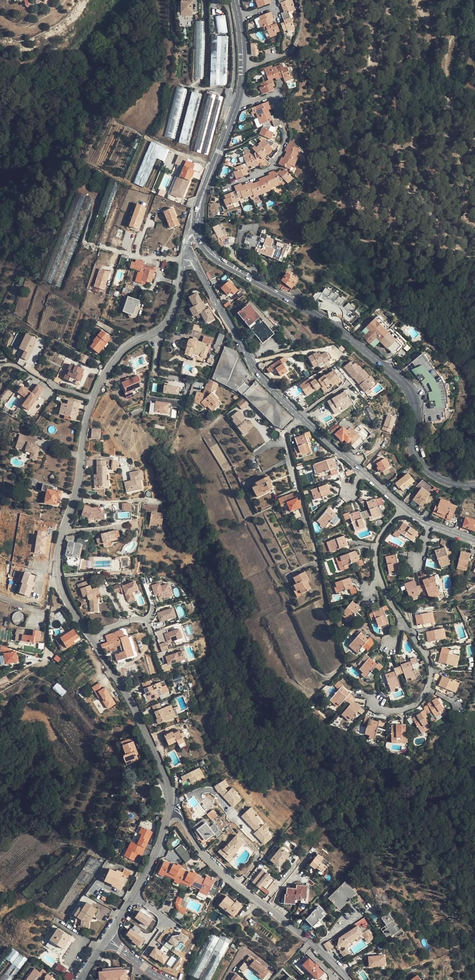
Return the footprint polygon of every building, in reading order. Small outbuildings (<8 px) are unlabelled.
[(181,13),(192,13),(192,2),(186,2),(186,0),(181,0),(181,13)] [(286,1),(281,3),(285,12),(281,13),(285,22),(291,20),(289,13),(295,10),(292,0),(289,0),(286,1)] [(261,27),(263,27),(273,24),(272,20),(273,19),(271,12),(259,17),(260,20),(259,21),(261,27)] [(215,17),(217,34),(228,33),(225,15),(215,17)] [(295,30),(291,20),(285,22),(281,23),(284,31),(288,30),(288,32),(295,30)] [(196,21),(195,79),(204,79),(204,21),(196,21)] [(273,24),(263,27),(265,31),(267,30),(270,37),(277,35),(276,33),(279,31),(277,24),(273,25),(273,24)] [(221,36),(212,36),(210,85),(219,85),(221,36)] [(228,37),(221,36),(219,85),(226,85),(228,37)] [(275,67),(280,79),(283,77),(285,82),(292,79),(287,67),(284,69),(282,64),(275,67)] [(264,69),(268,80),(272,79),(275,78),(276,80),(280,79),(275,67),(271,68),(271,66),(264,69)] [(272,79),(268,80),(260,84),(262,87),(260,88),(262,95),(274,90),(273,87),(275,86),(272,79)] [(176,87),(164,137),(175,139),(188,90),(176,87)] [(192,92),(178,143),(189,145),(202,94),(192,92)] [(209,94),(194,151),(201,153),(216,96),(209,94)] [(216,96),(201,153),(208,155),(223,97),(216,96)] [(255,111),(258,117),(269,113),(268,110),(270,109),(268,102),(256,107),(258,110),(255,111)] [(269,121),(272,120),(269,113),(258,117),(261,124),(262,124),(263,126),(271,126),(269,121)] [(278,118),(272,120),(275,127),(281,125),(278,118)] [(263,142),(259,145),(268,154),(271,158),(274,156),(271,152),(276,147),(273,144),(274,144),(268,141),(266,142),(264,140),(266,137),(270,139),(274,133),(269,130),(271,126),(263,126),(259,135),(262,136),(261,139),(263,142)] [(145,188),(158,158),(164,161),(168,150),(168,149),(152,142),(134,183),(145,188)] [(287,152),(286,155),(297,161),(300,154),(298,153),(299,149),(288,144),(285,151),(287,152)] [(268,154),(259,145),(257,148),(255,146),(252,149),(256,152),(254,154),(258,163),(265,157),(268,161),(271,158),(268,154)] [(243,155),(246,163),(247,167),(251,166),(252,168),(259,165),(258,163),(254,154),(251,155),(250,153),(243,155)] [(293,167),(297,161),(286,155),(284,159),(282,158),(279,165),(290,170),(292,166),(293,167)] [(194,163),(193,164),(186,161),(179,177),(178,176),(168,199),(180,204),(182,198),(180,197),(183,190),(185,191),(194,171),(192,170),(193,169),(194,169),(195,171),(196,172),(198,172),(200,172),(202,170),(203,168),(203,167),(202,166),(201,164),(198,163),(194,163)] [(247,167),(246,163),(234,168),(236,171),(234,172),(235,177),(236,179),(248,175),(247,171),(249,171),(247,167)] [(281,171),(277,173),(280,182),(284,179),(285,181),(288,184),(293,179),(285,170),(282,172),(281,171)] [(280,182),(277,173),(275,171),(269,173),(269,176),(266,177),(271,188),(278,186),(277,184),(280,182)] [(260,182),(257,183),(261,194),(268,192),(267,190),(268,190),(269,192),(271,191),(271,188),(266,177),(259,180),(260,182)] [(254,197),(261,194),(257,183),(253,184),(252,182),(246,185),(250,196),(251,198),(254,197),(252,195),(254,195),(254,197)] [(234,186),(236,192),(236,191),(238,198),(242,197),(243,199),(250,196),(246,185),(242,186),(241,184),(234,186)] [(236,191),(236,192),(230,193),(224,196),(226,199),(224,200),(226,206),(238,202),(237,199),(238,198),(236,191)] [(51,284),(86,195),(77,192),(42,280),(51,284)] [(86,195),(51,284),(60,287),(94,199),(86,195)] [(129,226),(138,229),(147,206),(138,203),(129,226)] [(174,206),(164,210),(170,228),(180,223),(174,206)] [(221,238),(224,236),(219,225),(213,228),(215,234),(211,236),(214,241),(217,240),(221,238)] [(257,245),(255,250),(272,257),(282,261),(284,256),(286,257),(291,245),(288,243),(268,235),(263,248),(257,245)] [(165,239),(161,252),(168,254),(172,242),(165,239)] [(139,270),(137,279),(136,282),(142,283),(142,281),(151,283),(154,271),(156,272),(157,268),(143,264),(144,262),(132,259),(130,268),(139,270)] [(105,290),(111,272),(100,268),(94,287),(105,290)] [(289,293),(292,289),(297,282),(290,277),(291,276),(287,273),(281,281),(278,285),(289,293)] [(221,289),(228,296),(232,293),(234,295),(238,290),(230,281),(221,289)] [(126,284),(125,288),(126,288),(125,292),(132,294),(135,287),(126,284)] [(210,307),(207,299),(205,300),(205,299),(204,299),(202,292),(199,293),(198,291),(193,292),(194,295),(196,302),(193,303),(191,303),(192,308),(195,307),(197,314),(199,314),(202,313),(203,317),(203,318),(208,317),(209,319),(213,318),(210,307)] [(128,297),(123,311),(133,315),(137,304),(139,305),(140,301),(128,297)] [(323,298),(317,308),(320,310),(325,313),(328,307),(331,308),(333,304),(323,298)] [(261,341),(272,333),(272,332),(249,305),(248,305),(238,314),(247,325),(261,341)] [(260,309),(257,312),(272,329),(275,326),(260,309)] [(373,347),(380,341),(395,355),(404,346),(396,338),(397,337),(388,327),(388,326),(378,316),(359,333),(373,347)] [(203,326),(202,326),(194,324),(192,329),(201,332),(203,326)] [(94,342),(90,347),(99,353),(103,348),(100,346),(102,345),(103,345),(110,337),(102,331),(93,341),(94,342)] [(28,360),(38,338),(27,333),(16,354),(28,360)] [(202,342),(196,340),(192,339),(191,339),(189,340),(187,345),(187,346),(184,354),(192,356),(192,353),(194,350),(202,352),(201,356),(206,357),(212,339),(204,336),(202,342)] [(238,389),(248,379),(251,376),(237,351),(225,346),(213,377),(237,391),(238,389)] [(421,350),(404,368),(415,380),(423,384),(427,391),(429,401),(422,403),(426,422),(444,419),(442,410),(449,405),(446,393),(441,376),(421,350)] [(329,358),(326,353),(320,355),(319,353),(317,354),(316,353),(308,358),(314,367),(319,365),(319,364),(321,363),(324,362),(325,364),(330,360),(329,358)] [(81,357),(79,361),(84,363),(88,357),(83,354),(82,355),(81,354),(80,356),(81,357)] [(284,357),(267,368),(270,372),(276,368),(281,376),(288,371),(283,363),(287,361),(284,357)] [(350,361),(348,363),(358,374),(359,373),(355,369),(356,367),(353,364),(350,361)] [(354,378),(355,376),(358,374),(348,363),(343,367),(348,373),(349,372),(352,374),(350,375),(353,378),(354,378)] [(67,375),(65,379),(75,384),(77,380),(80,381),(83,375),(82,375),(84,369),(76,365),(75,367),(71,364),(68,370),(70,371),(67,375)] [(335,383),(341,379),(335,370),(325,376),(325,375),(319,379),(323,386),(321,387),(322,390),(327,386),(328,387),(331,385),(332,386),(336,384),(335,383)] [(359,373),(358,374),(361,378),(367,374),(363,370),(362,370),(359,373)] [(369,376),(367,374),(361,378),(371,390),(376,385),(369,379),(368,377),(369,376)] [(140,387),(140,385),(139,382),(140,381),(138,376),(122,383),(127,396),(137,392),(136,388),(140,387)] [(370,376),(369,376),(368,377),(369,379),(376,385),(377,384),(370,376)] [(360,382),(358,383),(360,385),(359,385),(366,393),(371,390),(361,378),(358,380),(360,382)] [(207,379),(205,386),(212,388),(214,382),(207,379)] [(238,389),(243,394),(253,383),(248,379),(238,389)] [(320,386),(316,381),(315,380),(314,381),(313,380),(311,381),(310,379),(300,385),(304,392),(312,386),(315,389),(320,386)] [(293,417),(256,380),(253,383),(243,394),(272,425),(282,429),(293,417)] [(22,405),(29,411),(45,388),(38,383),(33,392),(23,385),(17,392),(27,398),(22,405)] [(164,393),(179,395),(181,386),(165,384),(164,393)] [(304,392),(307,397),(316,391),(315,389),(312,386),(304,392)] [(338,408),(341,406),(351,400),(350,399),(346,391),(328,401),(335,414),(340,411),(338,408)] [(211,393),(207,396),(205,398),(201,397),(202,394),(196,392),(194,398),(198,399),(197,402),(201,403),(205,408),(208,406),(212,411),(218,405),(217,403),(218,402),(211,393)] [(389,413),(391,413),(394,405),(389,396),(383,398),(389,413)] [(204,409),(205,408),(201,403),(197,402),(198,399),(194,398),(193,402),(199,405),(201,406),(204,409)] [(240,407),(246,403),(243,399),(237,404),(240,407)] [(62,403),(59,414),(64,415),(71,417),(71,418),(76,419),(80,403),(68,400),(67,404),(62,403)] [(151,402),(150,411),(168,414),(170,403),(156,400),(156,403),(151,402)] [(353,404),(351,400),(341,406),(343,410),(352,405),(353,404)] [(132,415),(144,410),(145,406),(130,411),(132,415)] [(372,428),(379,429),(369,406),(363,409),(372,428)] [(246,423),(244,421),(243,419),(244,418),(238,411),(231,417),(233,419),(232,420),(238,427),(237,427),(241,432),(245,428),(247,431),(254,425),(250,420),(248,422),(246,423)] [(388,414),(382,429),(392,433),(397,417),(388,414)] [(354,430),(344,440),(348,444),(348,443),(356,450),(364,442),(357,434),(361,430),(358,426),(354,430)] [(343,427),(336,435),(342,442),(344,440),(354,430),(353,430),(351,433),(347,429),(346,431),(343,427)] [(92,429),(91,438),(99,439),(99,433),(98,433),(98,430),(92,429)] [(20,434),(17,443),(21,445),(21,447),(26,449),(25,450),(31,452),(30,458),(35,460),(38,451),(35,450),(37,446),(37,445),(35,444),(36,439),(20,434)] [(295,439),(298,447),(300,452),(300,453),(310,449),(305,436),(295,439)] [(364,442),(356,450),(359,454),(368,445),(364,442)] [(381,469),(383,471),(390,466),(384,457),(376,463),(378,467),(376,468),(378,471),(379,470),(381,469)] [(332,458),(316,463),(320,473),(335,468),(332,458)] [(112,460),(112,470),(119,470),(120,460),(112,460)] [(97,461),(97,474),(98,474),(98,477),(95,477),(95,478),(94,486),(98,486),(98,487),(106,487),(106,480),(106,466),(104,466),(104,461),(97,461)] [(144,479),(142,469),(136,470),(135,464),(128,465),(132,480),(124,481),(127,492),(143,488),(142,479),(144,479)] [(408,474),(396,484),(399,488),(400,488),(402,491),(414,481),(408,474)] [(253,489),(256,496),(265,491),(266,492),(272,489),(271,485),(269,485),(268,483),(271,482),(268,477),(256,484),(257,486),(253,489)] [(47,491),(44,503),(56,505),(56,501),(57,497),(61,498),(62,492),(52,490),(53,487),(43,484),(42,490),(47,491)] [(327,484),(313,489),(317,499),(330,494),(327,484)] [(414,500),(421,505),(424,500),(425,501),(430,494),(422,488),(414,500)] [(284,506),(285,508),(288,506),(290,511),(300,506),(297,499),(295,500),(293,493),(279,499),(282,507),(284,506)] [(367,502),(370,509),(372,516),(373,518),(383,515),(382,512),(380,508),(376,498),(367,502)] [(453,504),(449,503),(449,502),(441,499),(438,507),(436,506),(433,513),(436,515),(447,519),(447,520),(451,521),(456,507),(452,505),(453,504)] [(474,516),(474,505),(465,501),(462,511),(474,516)] [(122,503),(123,510),(132,510),(132,502),(122,503)] [(98,507),(94,507),(95,509),(91,510),(92,507),(84,506),(82,511),(81,515),(89,516),(95,516),(96,518),(105,517),(104,510),(99,510),(98,507)] [(288,506),(285,508),(282,509),(284,516),(291,513),(290,511),(288,506)] [(329,508),(319,519),(326,526),(336,514),(329,508)] [(150,521),(157,522),(157,520),(162,520),(163,510),(157,510),(153,509),(151,509),(150,521)] [(359,511),(349,514),(351,520),(355,531),(365,527),(362,520),(360,513),(359,511)] [(466,518),(463,527),(474,531),(474,521),(466,518)] [(325,527),(326,526),(319,519),(317,521),(325,527)] [(403,522),(398,531),(401,533),(410,539),(411,538),(416,531),(403,522)] [(111,545),(110,542),(110,539),(119,536),(117,530),(101,534),(101,535),(98,535),(99,538),(97,539),(98,544),(103,543),(104,546),(111,545)] [(398,538),(401,533),(398,531),(396,530),(393,534),(398,538)] [(37,531),(35,553),(46,554),(47,531),(37,531)] [(344,536),(329,541),(333,551),(347,546),(344,536)] [(86,550),(87,546),(69,542),(66,555),(67,556),(67,557),(68,558),(67,563),(78,566),(81,556),(80,556),(78,556),(80,549),(81,550),(86,550)] [(435,550),(439,565),(448,562),(449,561),(445,547),(435,550)] [(354,551),(342,556),(345,563),(345,565),(355,562),(359,560),(356,551),(354,551)] [(461,551),(458,566),(467,568),(470,554),(461,551)] [(386,556),(389,571),(398,569),(399,569),(396,554),(386,556)] [(85,571),(87,561),(82,560),(79,572),(85,571)] [(30,596),(37,575),(25,572),(19,593),(30,596)] [(304,583),(306,582),(308,580),(303,572),(293,578),(296,583),(293,585),(293,586),(296,591),(299,589),(302,593),(310,589),(307,584),(306,584),(305,584),(304,583)] [(435,580),(433,576),(423,581),(428,595),(430,595),(437,592),(439,591),(435,580)] [(335,582),(338,592),(353,588),(349,578),(342,580),(335,582)] [(405,584),(410,598),(415,596),(415,595),(419,594),(414,580),(405,584)] [(169,593),(167,586),(168,586),(167,582),(161,583),(159,584),(158,581),(150,584),(153,591),(154,590),(155,593),(157,592),(158,596),(169,593)] [(81,590),(84,598),(87,597),(88,600),(90,601),(91,613),(98,613),(97,596),(96,596),(94,589),(92,590),(90,586),(88,587),(86,583),(78,585),(78,586),(79,591),(81,590)] [(119,585),(112,588),(114,593),(121,590),(124,589),(125,592),(125,594),(128,602),(134,599),(132,593),(134,592),(133,590),(137,588),(135,583),(129,585),(129,583),(119,587),(119,585)] [(302,595),(302,593),(299,589),(296,591),(293,586),(293,585),(291,586),(297,598),(302,595)] [(464,601),(474,593),(474,592),(463,599),(464,601)] [(464,601),(466,604),(472,601),(474,599),(474,593),(464,601)] [(352,601),(343,612),(344,613),(351,619),(360,608),(352,601)] [(159,617),(160,620),(172,616),(171,611),(174,610),(172,606),(157,611),(158,614),(159,617)] [(373,611),(378,625),(388,621),(383,607),(373,611)] [(62,610),(57,614),(61,622),(67,619),(62,610)] [(349,621),(351,619),(344,613),(343,612),(341,614),(349,621)] [(418,625),(432,622),(430,612),(416,615),(418,625)] [(59,620),(59,621),(57,616),(50,615),(49,628),(56,629),(54,628),(53,627),(53,626),(52,625),(52,624),(53,622),(54,620),(55,620),(56,620),(59,620)] [(193,624),(184,626),(188,639),(196,637),(193,624)] [(166,636),(167,641),(181,636),(177,627),(165,631),(167,636),(166,636)] [(429,641),(443,639),(443,636),(441,628),(426,631),(429,641)] [(17,629),(16,640),(20,641),(20,643),(22,643),(22,641),(34,642),(38,643),(40,631),(33,630),(33,636),(22,635),(23,630),(17,629)] [(64,642),(59,645),(63,650),(80,639),(73,629),(60,637),(64,642)] [(127,635),(126,636),(123,636),(121,630),(105,635),(107,642),(101,644),(102,649),(105,648),(105,651),(109,650),(109,648),(119,645),(122,652),(114,654),(116,661),(134,656),(127,635)] [(360,633),(351,644),(352,645),(358,650),(368,640),(360,633)] [(165,640),(159,643),(162,649),(168,647),(165,640)] [(356,652),(358,650),(352,645),(351,644),(349,646),(350,646),(350,647),(356,651),(356,652)] [(165,673),(171,671),(168,663),(185,657),(182,649),(165,654),(168,661),(162,664),(165,673)] [(18,661),(16,651),(11,652),(11,651),(9,651),(8,653),(4,654),(4,655),(0,656),(0,665),(18,661)] [(439,662),(449,664),(454,661),(456,655),(441,651),(439,662)] [(369,658),(365,663),(359,669),(363,672),(367,676),(377,664),(369,658)] [(415,675),(412,665),(410,661),(401,664),(401,666),(404,672),(404,673),(406,678),(411,677),(415,675)] [(396,675),(395,671),(385,675),(390,688),(395,686),(400,685),(396,675)] [(9,681),(7,675),(0,678),(0,684),(9,681)] [(443,676),(439,685),(449,690),(453,691),(457,682),(443,676)] [(148,680),(142,683),(144,689),(146,694),(148,693),(151,699),(165,694),(162,687),(163,687),(161,682),(151,686),(148,680)] [(105,688),(103,689),(100,683),(93,687),(99,698),(101,697),(108,708),(115,703),(105,688)] [(447,695),(449,690),(439,685),(437,689),(447,695)] [(332,698),(336,702),(339,705),(349,693),(341,687),(332,698)] [(428,704),(432,711),(436,717),(446,711),(437,698),(428,704)] [(359,710),(361,708),(361,707),(354,701),(343,712),(347,716),(351,719),(357,713),(357,712),(359,710)] [(159,703),(152,706),(157,719),(156,719),(158,724),(174,717),(171,711),(173,710),(172,709),(170,705),(161,708),(159,703)] [(423,707),(425,711),(427,714),(432,711),(428,704),(423,707)] [(362,708),(361,708),(359,710),(357,712),(357,713),(361,716),(365,711),(362,708)] [(447,714),(446,711),(436,717),(438,720),(447,714)] [(425,718),(421,713),(413,718),(422,733),(431,727),(425,718)] [(379,722),(369,719),(368,724),(365,734),(370,735),(375,737),(379,722)] [(403,742),(403,731),(402,725),(392,725),(392,742),(403,742)] [(182,738),(180,733),(179,730),(173,733),(172,732),(164,736),(168,745),(182,738)] [(132,738),(121,742),(126,754),(123,755),(126,764),(138,760),(136,754),(138,754),(132,738)] [(191,776),(194,781),(195,781),(203,777),(198,768),(181,776),(183,780),(189,777),(191,776)] [(226,788),(229,785),(226,779),(216,786),(220,792),(233,807),(242,800),(237,794),(238,792),(233,787),(229,791),(226,788)] [(200,818),(206,813),(199,805),(193,810),(200,818)] [(254,814),(257,812),(252,807),(242,816),(256,831),(255,833),(265,844),(273,837),(268,831),(270,830),(264,824),(261,827),(259,824),(261,822),(254,814)] [(208,814),(212,820),(218,815),(213,809),(208,814)] [(202,843),(209,838),(214,834),(216,837),(221,833),(216,826),(214,824),(209,828),(203,820),(196,825),(199,828),(194,832),(202,843)] [(142,834),(137,844),(145,847),(152,831),(142,827),(139,833),(142,834)] [(239,850),(246,843),(239,836),(232,843),(231,842),(228,846),(230,847),(228,848),(227,847),(224,850),(223,848),(219,852),(226,859),(230,856),(232,858),(239,850)] [(137,844),(131,841),(124,856),(133,860),(135,856),(137,853),(138,854),(141,855),(145,847),(137,844)] [(190,855),(189,854),(181,845),(175,850),(184,860),(189,856),(190,855)] [(281,847),(271,860),(279,867),(289,854),(281,847)] [(323,872),(329,865),(330,863),(318,854),(310,865),(316,869),(317,867),(323,872)] [(165,861),(159,872),(164,874),(175,879),(180,869),(181,868),(173,864),(172,865),(165,861)] [(116,871),(110,869),(104,880),(112,884),(111,885),(120,889),(126,876),(121,874),(122,872),(116,870),(116,871)] [(188,873),(180,869),(175,879),(179,882),(180,882),(182,883),(190,887),(192,885),(196,875),(189,872),(188,873)] [(262,886),(269,891),(274,885),(272,884),(275,880),(263,870),(253,883),(260,888),(262,886)] [(207,880),(205,879),(196,875),(192,885),(200,889),(208,893),(215,880),(209,877),(207,880)] [(356,894),(356,893),(346,883),(330,899),(340,909),(355,895),(356,894)] [(306,900),(306,899),(307,887),(298,885),(297,890),(288,889),(287,901),(296,903),(297,900),(306,900)] [(267,894),(269,891),(262,886),(260,888),(267,894)] [(86,895),(83,899),(86,901),(86,900),(91,903),(94,900),(86,895)] [(228,911),(233,916),(243,905),(238,901),(236,903),(228,896),(220,906),(227,912),(228,911)] [(182,899),(177,897),(176,898),(174,903),(175,903),(175,905),(176,910),(178,911),(178,912),(184,916),(186,910),(180,907),(179,905),(182,899)] [(83,909),(81,908),(76,916),(82,920),(81,925),(88,928),(89,921),(90,919),(89,918),(90,916),(92,917),(97,909),(87,902),(83,909)] [(107,922),(112,908),(100,904),(95,917),(107,922)] [(313,927),(324,916),(322,913),(324,911),(320,906),(306,920),(313,927)] [(152,918),(140,911),(136,917),(147,925),(152,918)] [(390,941),(398,935),(399,934),(394,927),(396,926),(393,921),(394,920),(389,914),(382,919),(388,928),(383,931),(390,941)] [(71,937),(57,928),(50,940),(61,947),(65,942),(67,943),(71,937)] [(146,939),(131,928),(126,935),(134,940),(133,941),(141,946),(146,939)] [(173,936),(170,934),(167,939),(176,945),(179,940),(182,940),(185,943),(189,937),(182,932),(180,935),(173,936)] [(221,934),(220,937),(210,932),(190,975),(200,979),(211,979),(231,939),(221,934)] [(345,949),(347,949),(348,946),(353,943),(352,941),(357,939),(358,940),(363,937),(366,938),(367,935),(364,932),(363,932),(362,933),(347,942),(345,949)] [(330,941),(325,944),(329,950),(334,947),(330,941)] [(386,946),(383,941),(376,945),(379,950),(386,946)] [(170,956),(156,946),(150,954),(157,960),(158,958),(165,963),(170,956)] [(162,949),(170,955),(172,953),(164,947),(162,949)] [(0,964),(0,979),(20,953),(12,948),(0,964)] [(0,979),(11,979),(27,959),(20,953),(0,979)] [(386,966),(385,956),(369,957),(370,967),(386,966)] [(251,965),(254,967),(254,968),(253,969),(257,973),(261,976),(259,978),(262,979),(263,979),(269,973),(249,957),(246,961),(251,965)] [(305,963),(303,965),(317,979),(320,977),(324,973),(318,967),(319,966),(316,963),(315,964),(309,959),(305,963)] [(317,979),(303,965),(305,963),(303,960),(299,964),(306,971),(306,970),(313,977),(312,977),(315,979),(322,979),(320,977),(317,979)] [(58,963),(56,969),(66,973),(69,967),(58,963)] [(244,964),(239,970),(243,973),(248,967),(244,964)] [(25,979),(42,979),(45,976),(34,968),(25,979)] [(99,971),(100,979),(128,979),(127,969),(99,971)] [(65,977),(71,979),(73,979),(75,975),(68,971),(65,977)]
